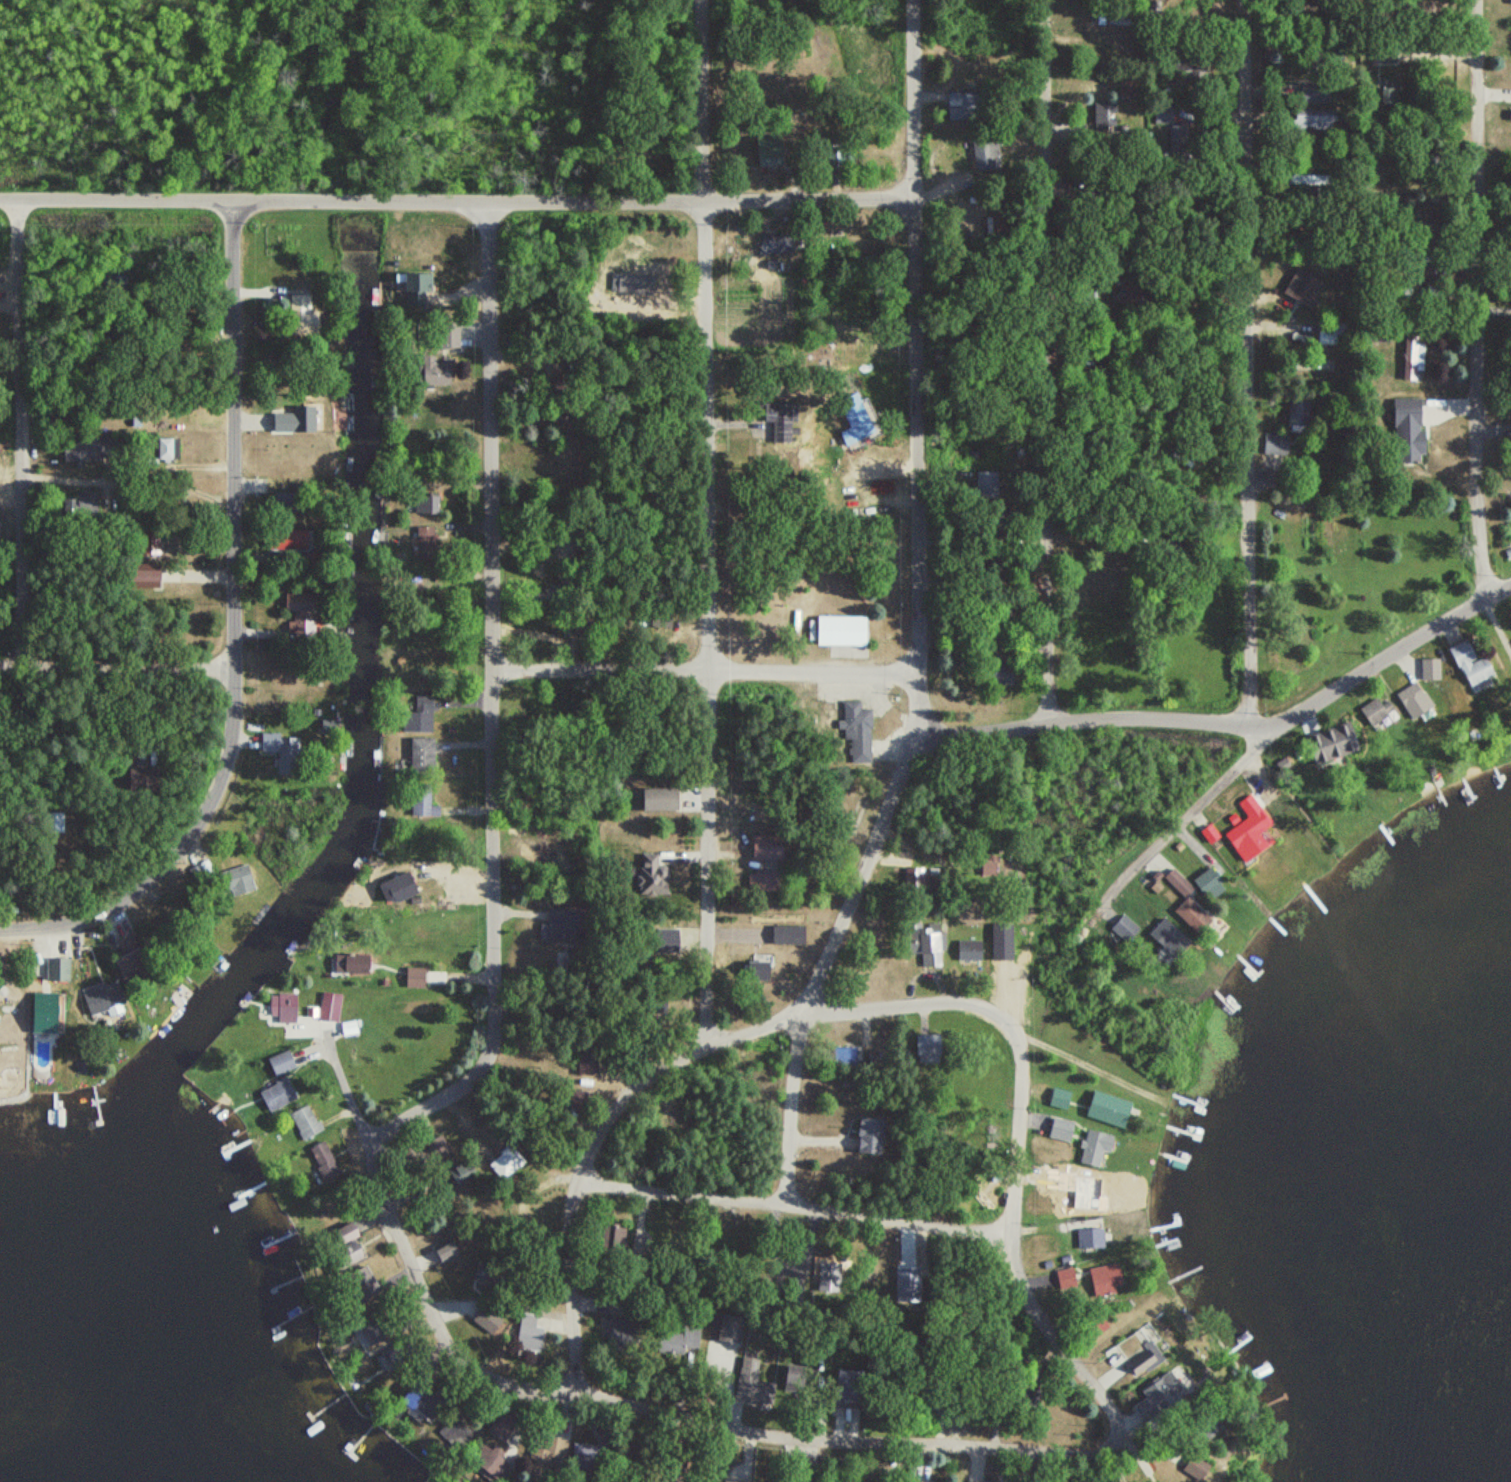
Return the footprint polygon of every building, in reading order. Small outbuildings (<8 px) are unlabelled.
[(1090,1),(1090,20),(1134,21),(1135,1),(1090,1)] [(1170,70),(1189,70),(1189,57),(1170,57),(1170,70)] [(1331,102),(1331,86),(1289,86),(1289,102),(1331,102)] [(1395,88),(1378,89),(1379,108),(1395,108),(1395,88)] [(969,91),(949,91),(949,123),(969,123),(969,91)] [(1152,96),(1177,96),(1176,119),(1192,119),(1192,138),(1195,138),(1194,166),(1169,166),(1169,120),(1152,119),(1152,96)] [(1333,129),(1333,111),(1296,111),(1296,129),(1333,129)] [(780,136),(752,136),(752,167),(780,167),(780,136)] [(976,140),(979,172),(999,170),(996,138),(976,140)] [(757,255),(783,255),(783,235),(757,235),(757,255)] [(610,267),(609,292),(651,295),(652,269),(610,267)] [(1311,311),(1324,286),(1296,270),(1282,295),(1311,311)] [(399,275),(399,294),(426,294),(426,275),(399,275)] [(289,335),(310,335),(310,296),(289,296),(289,335)] [(437,351),(458,351),(458,323),(437,323),(437,351)] [(1424,344),(1403,344),(1402,381),(1415,381),(1415,371),(1423,371),(1424,344)] [(445,388),(445,364),(430,364),(430,358),(418,358),(418,388),(445,388)] [(550,372),(569,372),(569,413),(551,413),(550,372)] [(837,400),(852,442),(860,439),(855,426),(867,421),(857,393),(837,400)] [(1389,400),(1389,464),(1419,464),(1419,400),(1389,400)] [(1290,434),(1311,434),(1311,402),(1290,402),(1290,434)] [(267,415),(267,434),(309,434),(309,408),(288,408),(288,415),(267,415)] [(1265,455),(1291,455),(1291,435),(1265,435),(1265,455)] [(106,466),(107,440),(59,439),(58,465),(106,466)] [(412,516),(436,516),(436,498),(412,498),(412,516)] [(309,594),(282,596),(283,613),(292,612),(293,623),(310,622),(309,594)] [(816,611),(816,642),(865,642),(866,611),(816,611)] [(1494,676),(1485,657),(1473,662),(1465,643),(1449,650),(1465,688),(1494,676)] [(992,656),(992,680),(1014,680),(1014,656),(992,656)] [(1389,683),(1399,706),(1445,684),(1433,659),(1419,666),(1425,678),(1406,686),(1402,677),(1389,683)] [(842,694),(861,694),(861,701),(869,700),(870,760),(850,760),(850,737),(843,737),(842,694)] [(431,734),(431,697),(414,697),(414,714),(401,714),(401,734),(431,734)] [(1309,766),(1334,761),(1332,752),(1350,748),(1346,728),(1303,737),(1309,766)] [(260,736),(260,752),(298,752),(298,736),(260,736)] [(434,739),(407,739),(407,773),(434,773),(434,739)] [(431,785),(409,785),(409,818),(439,818),(439,808),(431,808),(431,785)] [(639,812),(686,812),(686,790),(639,790),(639,812)] [(1247,842),(1271,825),(1250,795),(1237,804),(1247,819),(1236,826),(1247,842)] [(64,814),(47,814),(47,834),(64,834),(64,814)] [(666,895),(665,855),(638,856),(640,895),(666,895)] [(254,891),(247,866),(213,876),(221,900),(254,891)] [(906,869),(905,879),(920,881),(921,871),(906,869)] [(1172,913),(1195,935),(1209,921),(1187,898),(1195,890),(1205,901),(1221,886),(1205,870),(1189,886),(1173,869),(1162,880),(1183,901),(1172,913)] [(545,942),(573,943),(574,910),(546,909),(545,942)] [(1188,941),(1165,918),(1148,935),(1171,958),(1188,941)] [(907,956),(921,955),(922,968),(942,967),(941,934),(937,934),(937,925),(906,926),(907,956)] [(1011,926),(990,926),(990,962),(1011,962),(1011,926)] [(983,943),(956,943),(956,963),(983,963),(983,943)] [(118,946),(117,946),(118,948),(118,949),(122,954),(108,964),(124,985),(139,973),(118,946)] [(330,976),(369,976),(369,956),(330,956),(330,976)] [(41,983),(66,983),(66,962),(41,962),(41,983)] [(87,1021),(120,1016),(115,984),(82,989),(87,1021)] [(61,1035),(61,994),(27,995),(28,1035),(61,1035)] [(294,995),(269,995),(269,1019),(294,1019),(294,995)] [(576,1076),(594,1076),(594,1047),(576,1047),(576,1076)] [(856,1066),(856,1048),(832,1048),(832,1066),(856,1066)] [(274,1078),(296,1066),(287,1050),(265,1062),(274,1078)] [(257,1092),(267,1113),(298,1097),(287,1077),(257,1092)] [(1068,1103),(1073,1086),(1055,1081),(1050,1098),(1068,1103)] [(1094,1085),(1086,1109),(1125,1123),(1134,1099),(1094,1085)] [(565,1108),(585,1108),(585,1092),(565,1092),(565,1108)] [(321,1131),(306,1104),(288,1114),(302,1141),(321,1131)] [(1054,1111),(1049,1129),(1073,1135),(1078,1117),(1054,1111)] [(851,1154),(877,1154),(878,1119),(852,1119),(851,1154)] [(1088,1122),(1116,1130),(1112,1147),(1105,1145),(1100,1162),(1079,1157),(1088,1122)] [(307,1149),(322,1183),(340,1175),(325,1141),(307,1149)] [(452,1183),(476,1174),(471,1159),(446,1169),(452,1183)] [(1084,1166),(1083,1185),(1064,1184),(1065,1165),(1084,1166)] [(1086,1172),(1122,1178),(1117,1205),(1081,1199),(1086,1172)] [(1106,1210),(1108,1184),(1082,1182),(1082,1176),(1062,1175),(1061,1194),(1073,1195),(1072,1207),(1106,1210)] [(1104,1251),(1103,1230),(1078,1230),(1078,1252),(1104,1251)] [(456,1257),(448,1242),(430,1252),(438,1266),(456,1257)] [(1118,1266),(1091,1268),(1093,1296),(1121,1294),(1118,1266)] [(1107,1329),(1095,1312),(1081,1322),(1093,1339),(1107,1329)] [(711,1339),(732,1343),(737,1319),(715,1315),(711,1339)] [(699,1330),(681,1328),(681,1334),(656,1332),(654,1353),(697,1357),(699,1330)] [(1120,1366),(1132,1381),(1160,1361),(1147,1345),(1120,1366)] [(757,1360),(738,1358),(733,1401),(771,1405),(773,1384),(755,1382),(757,1360)] [(1172,1379),(1143,1380),(1144,1406),(1173,1405),(1172,1379)] [(495,1454),(473,1443),(463,1466),(485,1476),(495,1454)] [(1175,1470),(1193,1480),(1202,1464),(1185,1454),(1175,1470)]
